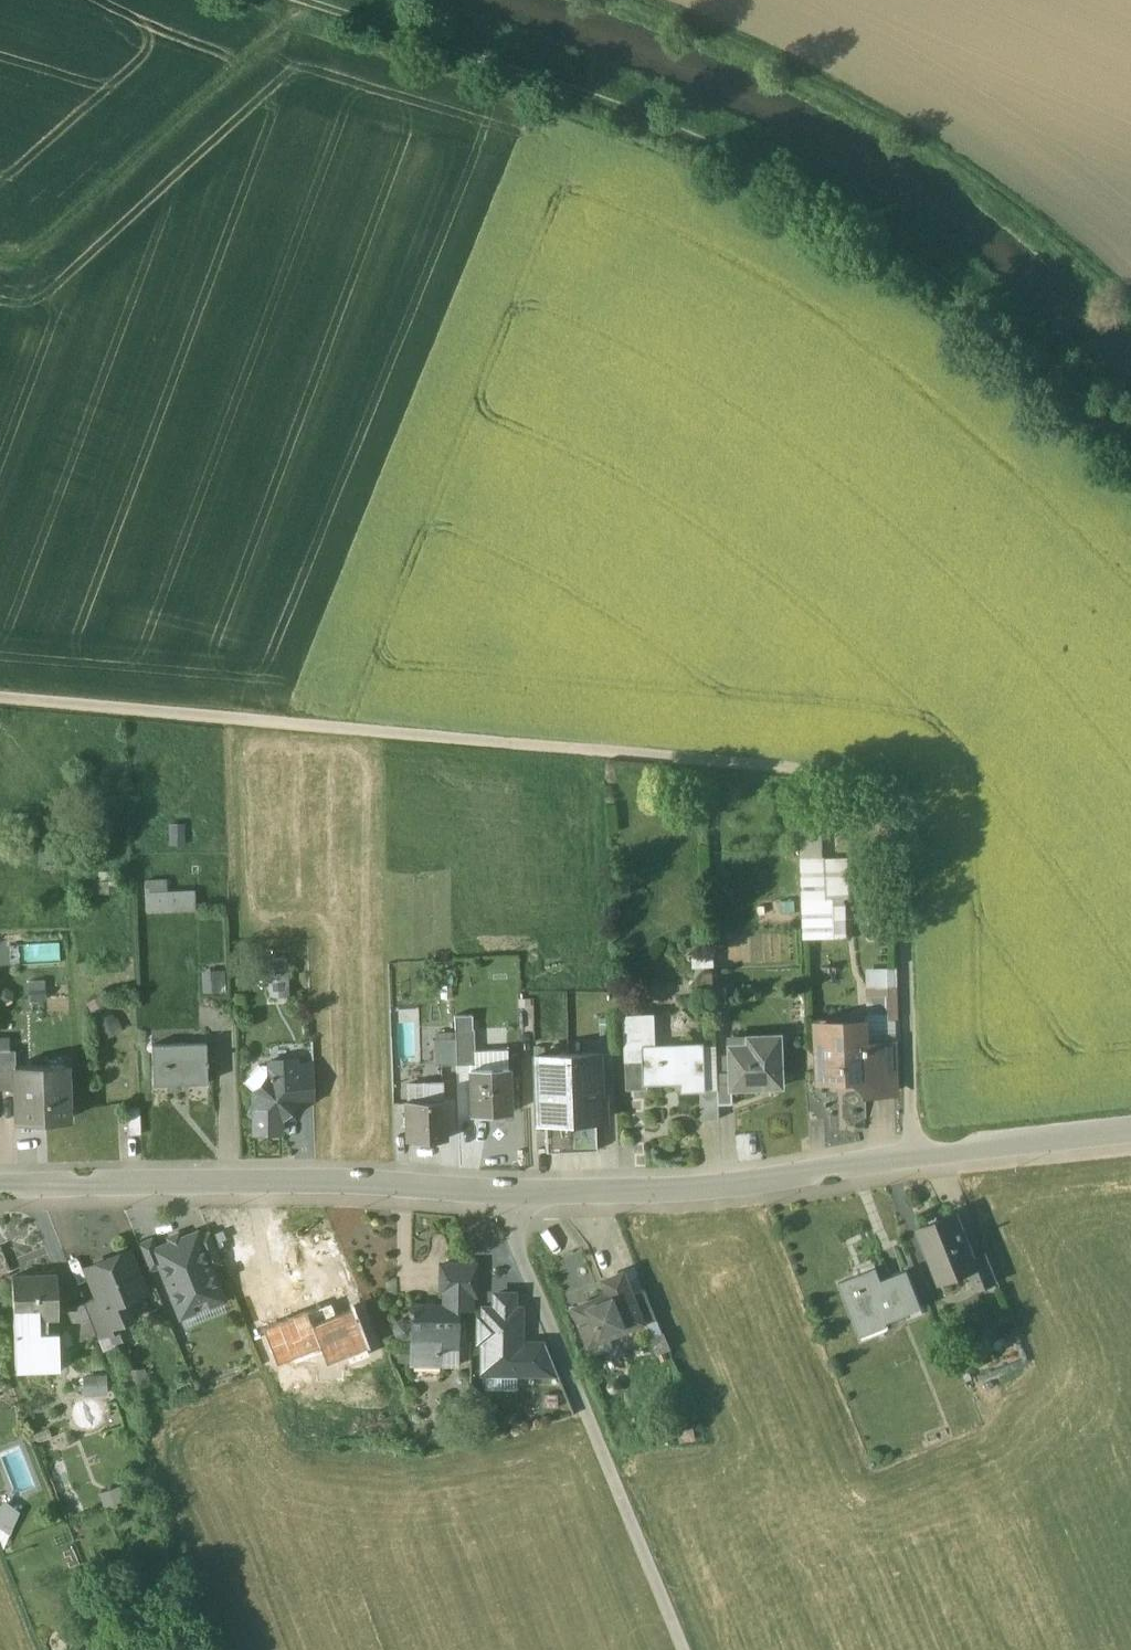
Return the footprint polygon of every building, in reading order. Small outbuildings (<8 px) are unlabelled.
[(172,846),(185,845),(184,821),(171,822),(172,846)] [(806,937),(853,935),(850,855),(827,855),(826,826),(803,826),(806,937)] [(98,891),(123,888),(122,878),(97,881),(98,891)] [(164,880),(145,881),(146,913),(195,911),(194,891),(164,892),(164,880)] [(870,1015),(883,1015),(884,1037),(902,1037),(899,966),(868,967),(870,1015)] [(205,991),(224,990),(223,972),(204,973),(205,991)] [(269,974),(271,997),(290,994),(287,972),(269,974)] [(87,1004),(105,1038),(120,1030),(102,996),(87,1004)] [(648,1014),(625,1015),(628,1059),(645,1058),(645,1045),(650,1045),(648,1014)] [(866,1022),(832,1023),(833,1041),(820,1041),(821,1079),(866,1077),(866,1093),(895,1092),(893,1044),(867,1046),(866,1022)] [(472,1029),(454,1030),(455,1040),(456,1064),(473,1064),(472,1029)] [(781,1036),(759,1037),(759,1045),(732,1046),(733,1072),(733,1088),(783,1086),(781,1036)] [(455,1040),(433,1041),(434,1065),(456,1064),(455,1040)] [(205,1042),(151,1044),(153,1084),(207,1082),(205,1042)] [(650,1045),(645,1045),(645,1058),(647,1082),(684,1081),(684,1089),(702,1089),(706,1088),(704,1043),(650,1045)] [(0,1050),(0,1087),(15,1086),(14,1065),(16,1065),(15,1049),(0,1050)] [(507,1049),(481,1050),(482,1069),(507,1068),(507,1049)] [(601,1053),(534,1056),(537,1121),(546,1121),(596,1119),(604,1118),(601,1053)] [(645,1058),(628,1059),(629,1087),(648,1086),(647,1082),(645,1058)] [(269,1075),(252,1093),(253,1108),(248,1113),(253,1118),(253,1133),(280,1132),(280,1119),(297,1101),(295,1065),(295,1060),(269,1061),(269,1075)] [(16,1065),(14,1065),(15,1086),(16,1120),(68,1118),(66,1063),(16,1065)] [(313,1064),(295,1065),(297,1101),(314,1100),(313,1064)] [(509,1112),(507,1068),(482,1069),(469,1069),(471,1113),(509,1112)] [(733,1088),(733,1072),(718,1072),(719,1088),(719,1104),(734,1103),(733,1088)] [(442,1082),(422,1083),(422,1101),(408,1101),(406,1102),(407,1141),(445,1139),(443,1100),(442,1100),(442,1082)] [(422,1083),(407,1084),(408,1101),(422,1101),(422,1083)] [(706,1088),(702,1089),(702,1119),(720,1118),(719,1104),(719,1088),(706,1088)] [(140,1108),(127,1108),(128,1135),(141,1134),(140,1108)] [(596,1119),(546,1121),(547,1153),(597,1151),(596,1119)] [(975,1258),(956,1212),(920,1227),(938,1273),(968,1262),(975,1259),(975,1258)] [(209,1232),(197,1237),(209,1268),(221,1263),(209,1232)] [(156,1249),(155,1250),(161,1266),(181,1315),(222,1299),(209,1268),(197,1237),(196,1234),(156,1249)] [(152,1238),(138,1243),(149,1270),(161,1266),(155,1250),(156,1249),(152,1238)] [(0,1246),(0,1274),(10,1270),(0,1246)] [(126,1251),(87,1267),(98,1296),(113,1333),(110,1334),(113,1342),(114,1342),(128,1337),(130,1333),(124,1319),(127,1313),(123,1302),(125,1297),(142,1291),(126,1251)] [(975,1259),(968,1262),(978,1287),(998,1280),(987,1253),(975,1258),(975,1259)] [(475,1265),(440,1264),(440,1293),(443,1293),(470,1294),(475,1294),(475,1265)] [(876,1265),(855,1273),(855,1275),(839,1281),(861,1335),(888,1325),(887,1321),(922,1307),(907,1269),(882,1279),(876,1265)] [(624,1272),(605,1279),(610,1293),(575,1307),(595,1355),(611,1349),(606,1337),(645,1321),(633,1294),(624,1272)] [(55,1274),(12,1276),(13,1310),(35,1309),(36,1315),(37,1315),(57,1314),(55,1274)] [(645,1289),(633,1294),(645,1321),(656,1317),(645,1289)] [(470,1294),(443,1293),(443,1299),(458,1299),(457,1308),(470,1307),(470,1294)] [(513,1294),(495,1294),(495,1308),(483,1308),(483,1318),(479,1318),(479,1340),(483,1340),(483,1368),(516,1369),(516,1343),(519,1343),(520,1308),(512,1309),(513,1294)] [(98,1296),(84,1302),(97,1334),(98,1338),(110,1334),(113,1333),(98,1296)] [(332,1298),(304,1309),(321,1351),(326,1362),(366,1345),(351,1306),(338,1311),(332,1298)] [(443,1305),(411,1305),(411,1310),(410,1310),(410,1315),(411,1315),(411,1321),(411,1335),(411,1343),(438,1344),(438,1345),(440,1345),(455,1345),(456,1345),(456,1323),(457,1323),(457,1308),(458,1299),(443,1299),(443,1305)] [(84,1302),(65,1310),(71,1323),(65,1325),(73,1343),(97,1334),(84,1302)] [(38,1332),(37,1315),(36,1315),(35,1309),(13,1310),(13,1316),(15,1357),(47,1356),(58,1356),(57,1331),(38,1332)] [(293,1362),(321,1351),(304,1309),(261,1327),(276,1362),(291,1356),(293,1362)] [(403,1319),(396,1321),(393,1328),(396,1334),(402,1337),(408,1335),(411,1335),(411,1321),(409,1321),(403,1319)] [(438,1344),(411,1343),(411,1362),(440,1363),(440,1345),(438,1345),(438,1344)] [(519,1343),(516,1343),(516,1369),(516,1373),(559,1374),(547,1343),(519,1343)] [(455,1345),(440,1345),(440,1363),(455,1363),(455,1345)] [(58,1356),(47,1356),(48,1369),(59,1368),(58,1356)] [(0,1513),(0,1526),(13,1532),(25,1507),(7,1499),(0,1513)]
